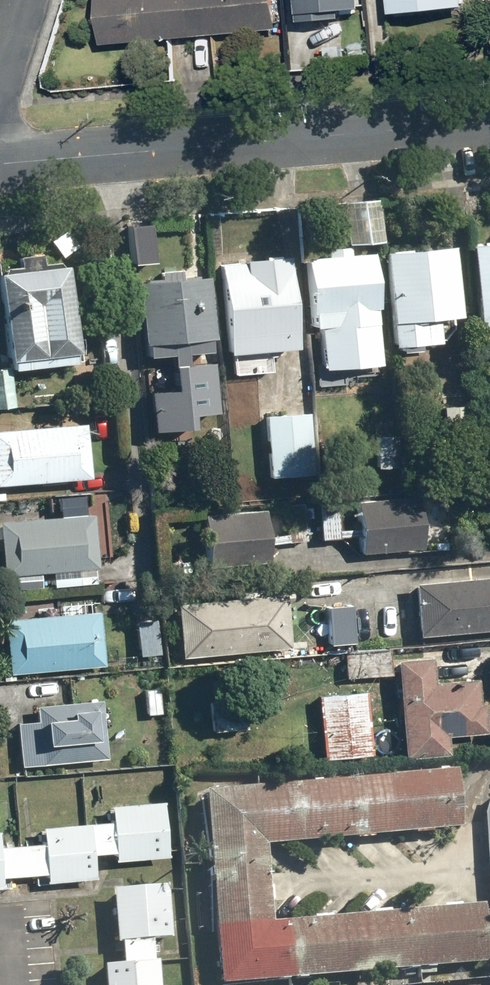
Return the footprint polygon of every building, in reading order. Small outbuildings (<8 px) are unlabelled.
[(275,0),(98,0),(102,43),(278,27),(275,0)] [(350,0),(296,0),(297,19),(351,16),(350,0)] [(466,0),(390,0),(391,12),(466,4),(466,0)] [(377,199),(339,201),(343,244),(380,242),(377,199)] [(147,225),(128,227),(131,263),(150,261),(147,225)] [(468,244),(475,321),(489,320),(489,242),(468,244)] [(450,247),(381,253),(390,345),(423,342),(420,318),(456,315),(450,247)] [(373,252),(302,258),(307,327),(323,326),(326,363),(381,358),(373,252)] [(288,257),(218,262),(224,352),(295,347),(288,257)] [(0,268),(0,291),(9,368),(70,361),(58,261),(0,268)] [(206,273),(132,279),(139,358),(174,355),(176,386),(153,388),(156,424),(193,421),(191,406),(217,404),(206,273)] [(0,369),(0,403),(12,402),(9,368),(0,369)] [(467,405),(441,406),(443,445),(469,444),(467,405)] [(302,412),(263,416),(269,477),(308,473),(302,412)] [(0,429),(0,483),(87,477),(83,423),(0,429)] [(395,431),(375,431),(376,466),(395,466),(395,431)] [(413,496),(353,501),(358,553),(418,548),(413,496)] [(302,499),(284,500),(286,539),(305,538),(302,499)] [(335,499),(316,500),(319,539),(337,538),(335,499)] [(262,508),(203,513),(207,566),(267,561),(262,508)] [(0,520),(0,560),(1,574),(50,571),(50,585),(93,582),(92,568),(96,568),(92,514),(0,520)] [(411,583),(415,635),(489,628),(489,576),(411,583)] [(284,595),(174,604),(179,656),(289,647),(284,595)] [(349,603),(324,606),(328,643),(353,640),(349,603)] [(97,611),(2,618),(6,672),(101,665),(97,611)] [(154,617),(134,619),(137,655),(158,653),(154,617)] [(387,649),(342,653),(344,676),(389,673),(387,649)] [(429,655),(393,658),(401,757),(446,754),(445,735),(483,732),(480,699),(475,699),(473,676),(431,680),(429,655)] [(362,690),(318,695),(324,758),(369,753),(362,690)] [(99,698),(33,705),(34,720),(15,722),(20,766),(105,757),(99,698)] [(234,698),(208,701),(211,730),(237,728),(234,698)] [(271,922),(264,843),(459,825),(453,768),(199,791),(217,984),(220,984),(488,961),(483,903),(271,922)] [(161,801),(107,806),(111,859),(166,854),(161,801)] [(87,822),(38,827),(44,881),(93,876),(87,822)] [(164,884),(109,890),(114,942),(169,937),(164,884)] [(99,965),(101,984),(157,984),(154,960),(99,965)]
